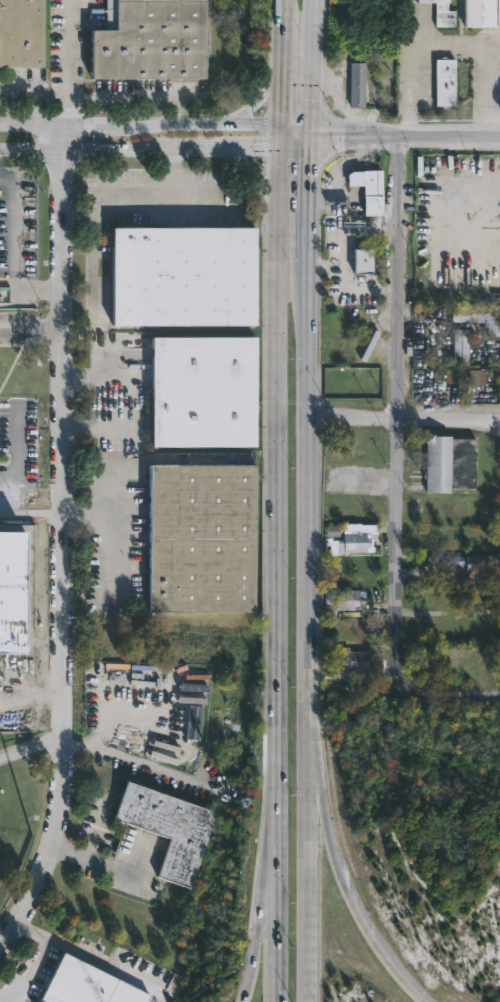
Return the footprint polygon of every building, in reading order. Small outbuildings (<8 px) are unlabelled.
[(42,66),(0,66),(0,0),(46,0),(47,66),(42,66)] [(109,29),(109,0),(210,0),(210,78),(96,77),(97,29),(109,29)] [(415,1),(415,0),(446,0),(446,1),(444,1),(444,10),(450,10),(450,26),(431,26),(431,1),(415,1)] [(462,25),(462,0),(499,0),(499,25),(462,25)] [(445,56),(445,58),(454,59),(453,106),(434,106),(434,58),(439,58),(439,56),(445,56)] [(349,61),(365,61),(365,106),(349,106),(349,61)] [(381,170),(381,215),(363,215),(363,184),(345,184),(345,173),(350,170),(362,170),(381,170)] [(375,222),(337,222),(337,239),(375,239),(375,222)] [(254,325),(109,325),(109,227),(254,227),(254,325)] [(353,246),(372,246),(372,274),(353,274),(353,246)] [(488,306),(499,306),(499,336),(484,335),(484,322),(453,322),(453,305),(484,306),(484,312),(487,312),(488,306)] [(469,366),(454,365),(455,328),(469,329),(469,366)] [(254,336),(254,447),(149,447),(149,336),(254,336)] [(487,384),(486,370),(470,372),(471,385),(487,384)] [(462,384),(463,372),(447,371),(447,384),(462,384)] [(438,434),(438,436),(455,436),(455,439),(479,439),(478,488),(453,488),(453,493),(428,493),(429,434),(438,434)] [(254,610),(145,610),(146,464),(254,465),(254,610)] [(368,534),(368,538),(371,538),(371,547),(373,547),(373,551),(338,551),(337,545),(339,545),(339,540),(342,540),(342,535),(345,535),(345,534),(368,534)] [(485,557),(485,573),(468,572),(468,565),(451,565),(452,556),(485,557)] [(475,574),(475,576),(485,576),(485,585),(447,585),(447,576),(455,576),(455,574),(458,574),(458,576),(471,576),(471,574),(475,574)] [(337,618),(325,618),(324,604),(337,604),(337,590),(368,590),(368,609),(337,610),(337,618)] [(351,647),(351,652),(371,652),(371,672),(343,672),(342,647),(351,647)] [(215,811),(191,885),(158,874),(170,836),(112,817),(124,781),(215,811)] [(118,980),(107,1001),(40,1001),(64,952),(118,980)]
